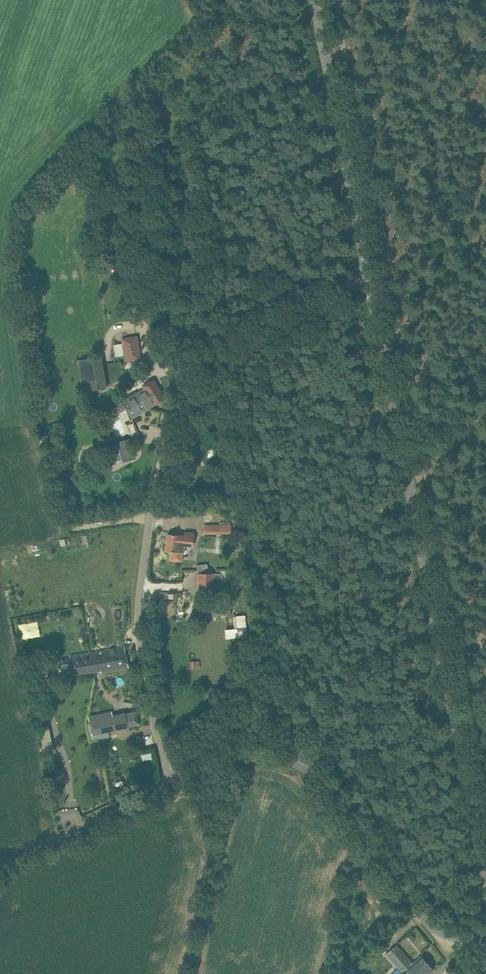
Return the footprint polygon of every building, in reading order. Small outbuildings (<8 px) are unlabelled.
[(102,293),(104,309),(113,308),(111,292),(102,293)] [(142,309),(135,311),(137,320),(144,319),(142,309)] [(138,336),(121,338),(125,361),(141,359),(138,336)] [(106,388),(101,356),(77,360),(82,392),(106,388)] [(144,388),(137,392),(142,400),(143,400),(148,409),(155,405),(165,399),(153,380),(143,386),(144,388)] [(142,400),(137,392),(114,408),(117,413),(126,407),(132,418),(148,409),(143,400),(142,400)] [(135,458),(129,439),(118,442),(123,461),(135,458)] [(177,484),(181,471),(175,469),(170,482),(177,484)] [(231,525),(205,525),(205,533),(231,533),(231,525)] [(184,536),(168,534),(166,551),(172,551),(171,558),(173,560),(180,561),(182,559),(183,552),(184,546),(193,547),(194,533),(185,532),(184,536)] [(198,573),(198,594),(215,594),(215,581),(222,582),(222,573),(198,573)] [(233,616),(235,637),(247,636),(245,615),(233,616)] [(124,646),(70,656),(73,674),(101,669),(102,672),(128,667),(124,646)] [(33,685),(25,686),(27,695),(34,694),(33,685)] [(136,711),(126,713),(126,715),(129,726),(137,725),(139,724),(136,712),(136,711)] [(113,716),(90,721),(91,723),(93,734),(116,729),(113,717),(113,716)] [(411,933),(404,940),(408,944),(415,938),(411,933)] [(396,944),(386,954),(402,972),(400,973),(411,973),(414,971),(410,965),(413,963),(396,944)] [(433,969),(421,955),(413,963),(410,965),(414,971),(411,973),(428,973),(433,969)] [(353,965),(339,973),(357,973),(358,973),(353,965)]
